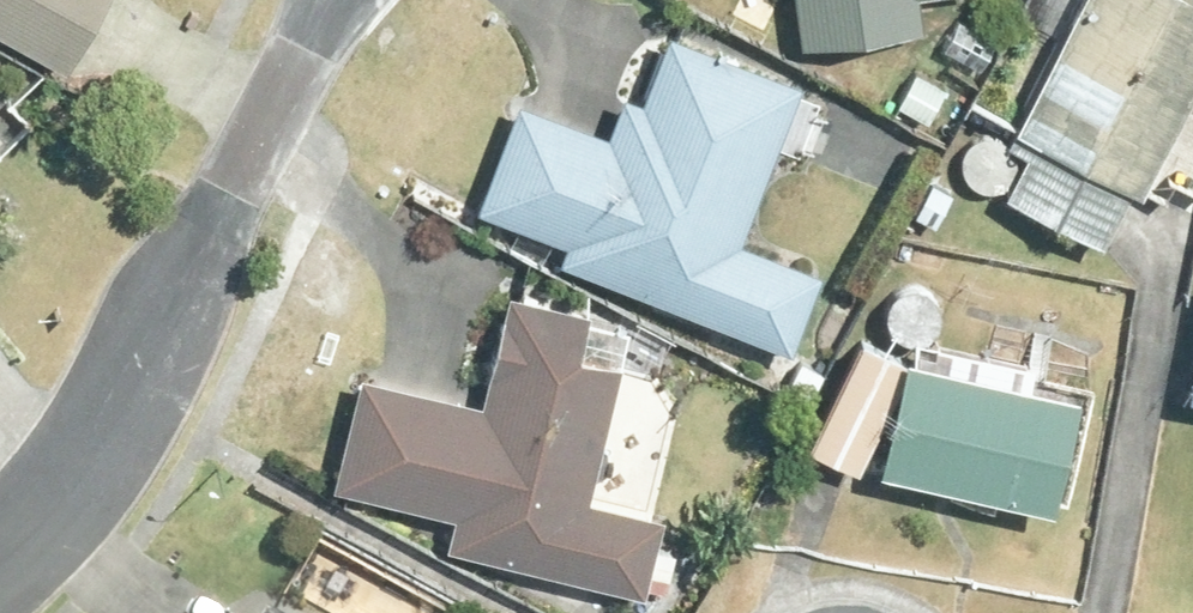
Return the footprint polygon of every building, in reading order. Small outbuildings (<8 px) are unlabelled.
[(71,71),(110,0),(0,0),(0,32),(71,71)] [(810,46),(931,30),(926,0),(804,0),(810,46)] [(1017,147),(1034,156),(1014,198),(1110,246),(1140,188),(1152,194),(1192,112),(1192,0),(1092,0),(1017,147)] [(948,50),(987,70),(1004,41),(964,20),(948,50)] [(484,212),(574,245),(568,265),(798,352),(828,275),(748,245),(810,87),(678,36),(651,105),(632,98),(616,138),(526,103),(484,212)] [(902,106),(935,123),(953,87),(920,71),(902,106)] [(934,185),(917,218),(940,227),(956,196),(934,185)] [(461,518),(454,550),(650,596),(669,520),(596,503),(629,367),(589,357),(598,317),(517,297),(491,407),(368,378),(340,489),(461,518)] [(910,383),(890,474),(1065,513),(1091,398),(1039,385),(1043,364),(919,337),(915,363),(868,341),(814,450),(865,474),(910,383)] [(806,361),(787,396),(809,409),(829,374),(806,361)]
